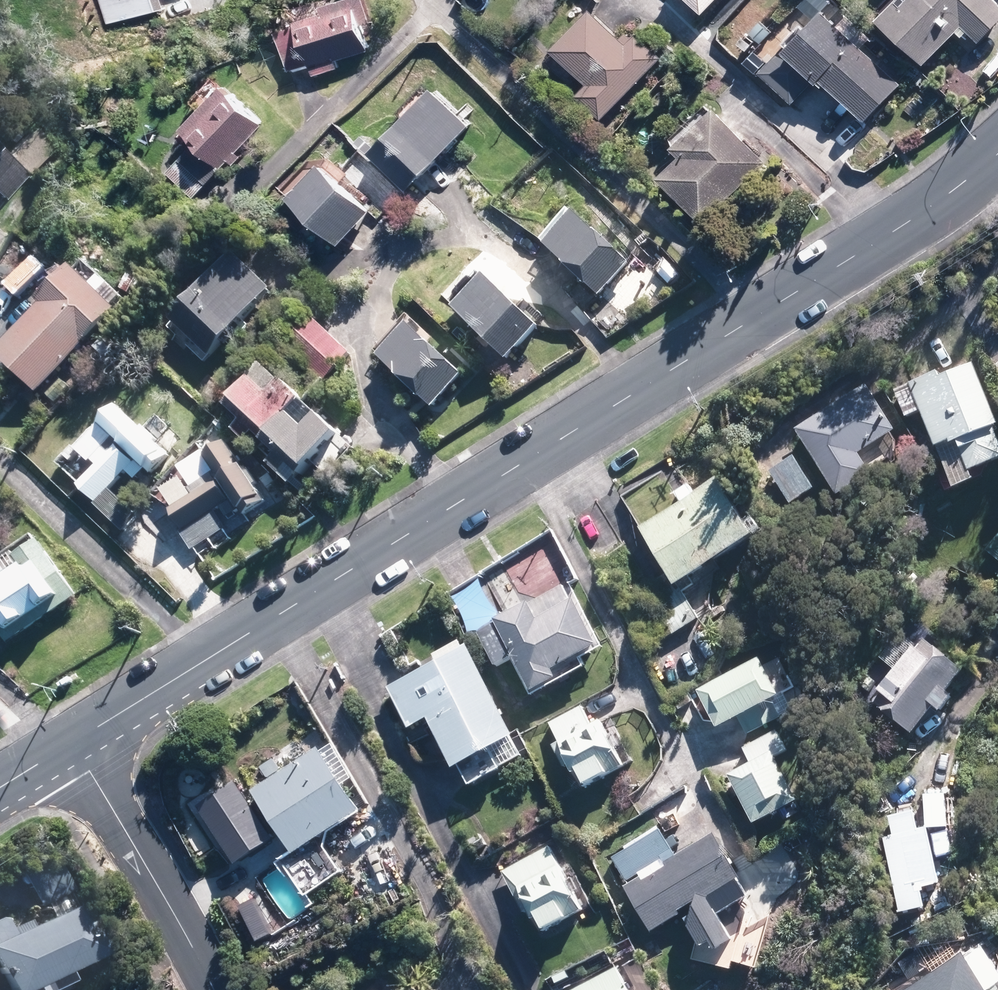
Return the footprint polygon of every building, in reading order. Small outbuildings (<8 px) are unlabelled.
[(339,60),(382,48),(370,0),(367,0),(277,25),(290,73),(314,67),(316,73),(341,66),(339,60)] [(720,0),(696,0),(709,12),(720,0)] [(886,19),(935,60),(964,27),(986,46),(997,32),(997,0),(902,0),(886,19)] [(605,120),(666,57),(641,32),(634,40),(598,5),(558,47),(594,82),(581,96),(605,120)] [(904,81),(827,6),(764,69),(799,103),(823,79),(866,120),(904,81)] [(484,120),(443,81),(378,150),(418,188),(484,120)] [(195,200),(268,123),(227,84),(184,130),(199,144),(169,175),(195,200)] [(773,159),(722,102),(679,141),(691,155),(668,177),(706,219),(773,159)] [(0,143),(0,191),(8,198),(58,146),(20,111),(1,131),(15,144),(9,151),(0,143)] [(321,150),(288,186),(345,239),(378,203),(321,150)] [(642,264),(580,204),(545,241),(607,300),(642,264)] [(285,289),(247,250),(177,319),(215,358),(285,289)] [(135,300),(91,258),(2,350),(47,393),(135,300)] [(546,325),(494,271),(458,305),(510,359),(546,325)] [(325,381),(353,352),(312,311),(284,340),(325,381)] [(472,371),(413,314),(376,352),(435,409),(472,371)] [(347,432),(271,362),(230,405),(248,422),(242,429),(300,483),(317,465),(330,477),(353,453),(339,441),(347,432)] [(977,362),(943,375),(941,370),(896,387),(906,415),(924,408),(956,490),(983,479),(978,465),(997,458),(997,416),(977,362)] [(845,394),(798,426),(844,495),(877,472),(864,452),(900,428),(881,399),(858,414),(845,394)] [(177,457),(124,409),(101,433),(109,440),(93,457),(101,465),(81,487),(127,529),(141,514),(113,489),(136,463),(155,480),(177,457)] [(272,502),(229,439),(183,470),(188,476),(159,496),(198,552),(272,502)] [(821,486),(796,450),(769,469),(794,505),(821,486)] [(682,584),(767,528),(729,471),(700,490),(693,479),(676,491),(681,499),(642,525),(682,584)] [(46,536),(0,566),(0,621),(12,639),(83,593),(46,536)] [(990,548),(997,555),(997,539),(990,548)] [(603,641),(569,579),(532,600),(529,595),(477,624),(502,668),(520,657),(539,691),(590,663),(584,652),(603,641)] [(973,666),(929,630),(918,643),(904,631),(883,656),(898,669),(884,687),(897,698),(889,707),(917,730),(940,703),(947,709),(961,692),(956,687),(973,666)] [(523,732),(472,639),(463,644),(461,640),(421,663),(424,668),(389,687),(413,730),(437,717),(464,765),(466,764),(476,783),(524,756),(514,738),(523,732)] [(789,692),(769,653),(705,687),(726,726),(789,692)] [(597,724),(585,701),(550,720),(585,786),(633,760),(610,717),(597,724)] [(812,796),(776,729),(745,746),(753,762),(736,771),(764,822),(812,796)] [(256,788),(287,836),(275,846),(310,894),(346,868),(331,850),(330,833),(365,810),(322,745),(286,768),(277,754),(260,765),(269,779),(256,788)] [(892,836),(882,838),(898,911),(923,905),(919,891),(922,890),(921,888),(938,884),(925,825),(916,827),(912,810),(887,815),(892,836)] [(664,823),(609,853),(651,930),(685,912),(706,951),(737,933),(725,910),(759,891),(724,826),(679,850),(664,823)] [(553,838),(508,865),(546,931),(592,904),(553,838)] [(0,915),(0,968),(11,989),(23,989),(38,983),(42,989),(47,989),(74,977),(70,967),(110,947),(86,898),(24,929),(14,908),(0,915)] [(959,951),(897,989),(984,989),(959,951)] [(620,963),(574,989),(575,989),(636,989),(620,963)]
